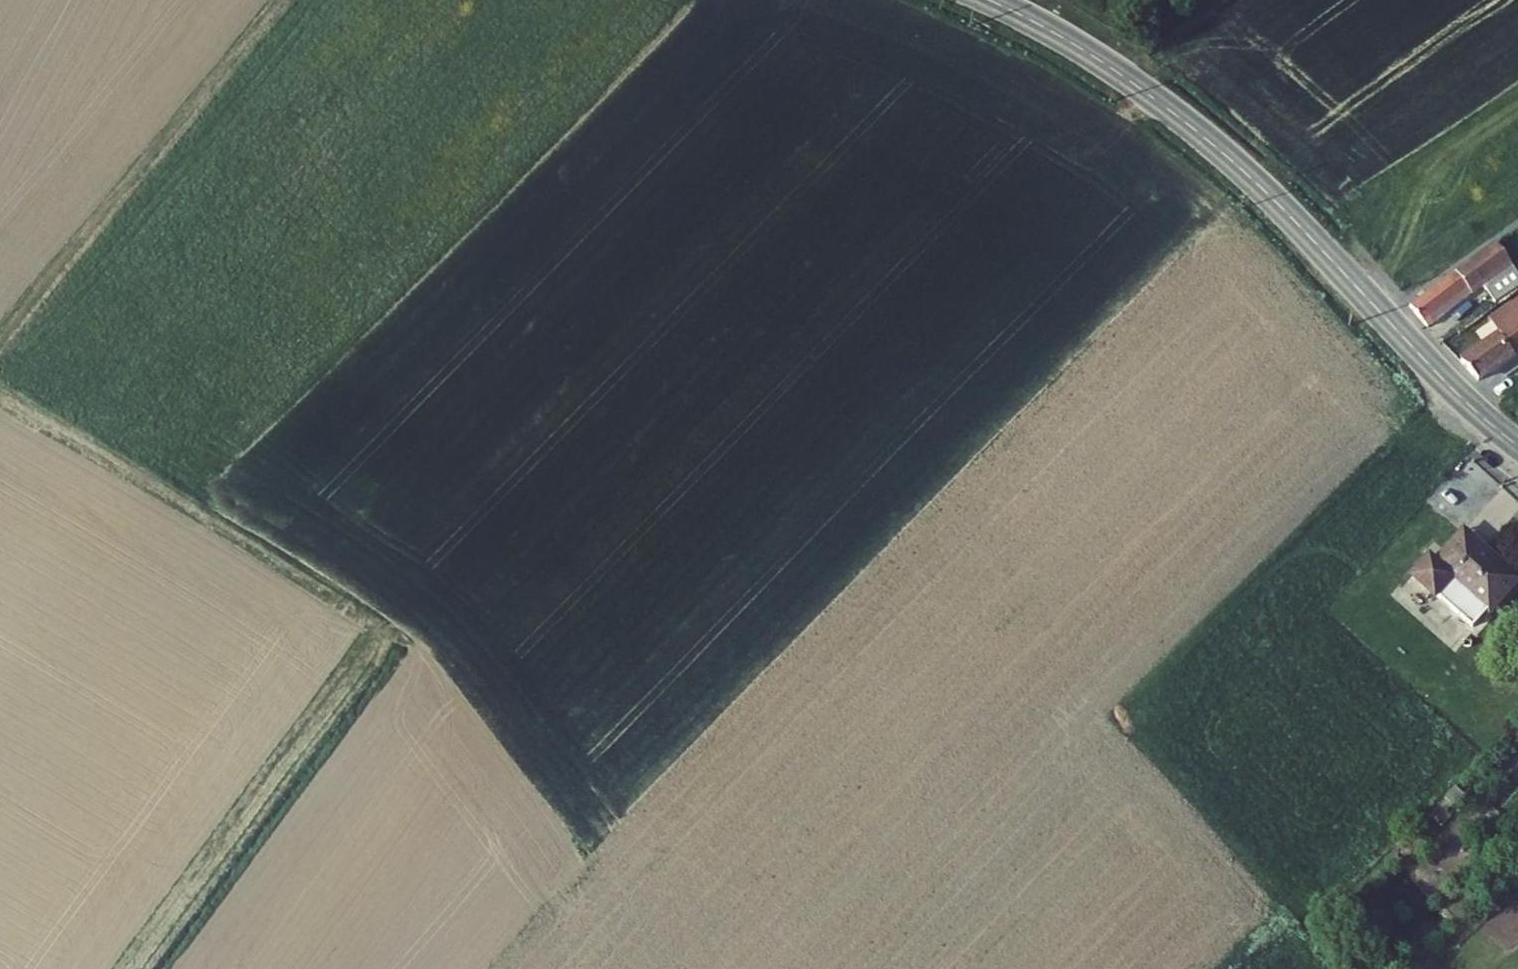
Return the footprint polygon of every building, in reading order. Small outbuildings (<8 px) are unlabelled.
[(1500,269),(1517,257),(1517,236),(1502,213),(1412,274),(1427,295),(1489,254),(1500,269)] [(1475,350),(1517,321),(1517,278),(1493,295),(1497,302),(1456,330),(1475,350)] [(1419,552),(1442,571),(1446,567),(1464,582),(1478,565),(1501,584),(1517,565),(1517,542),(1473,503),(1444,535),(1438,530),(1419,552)]
